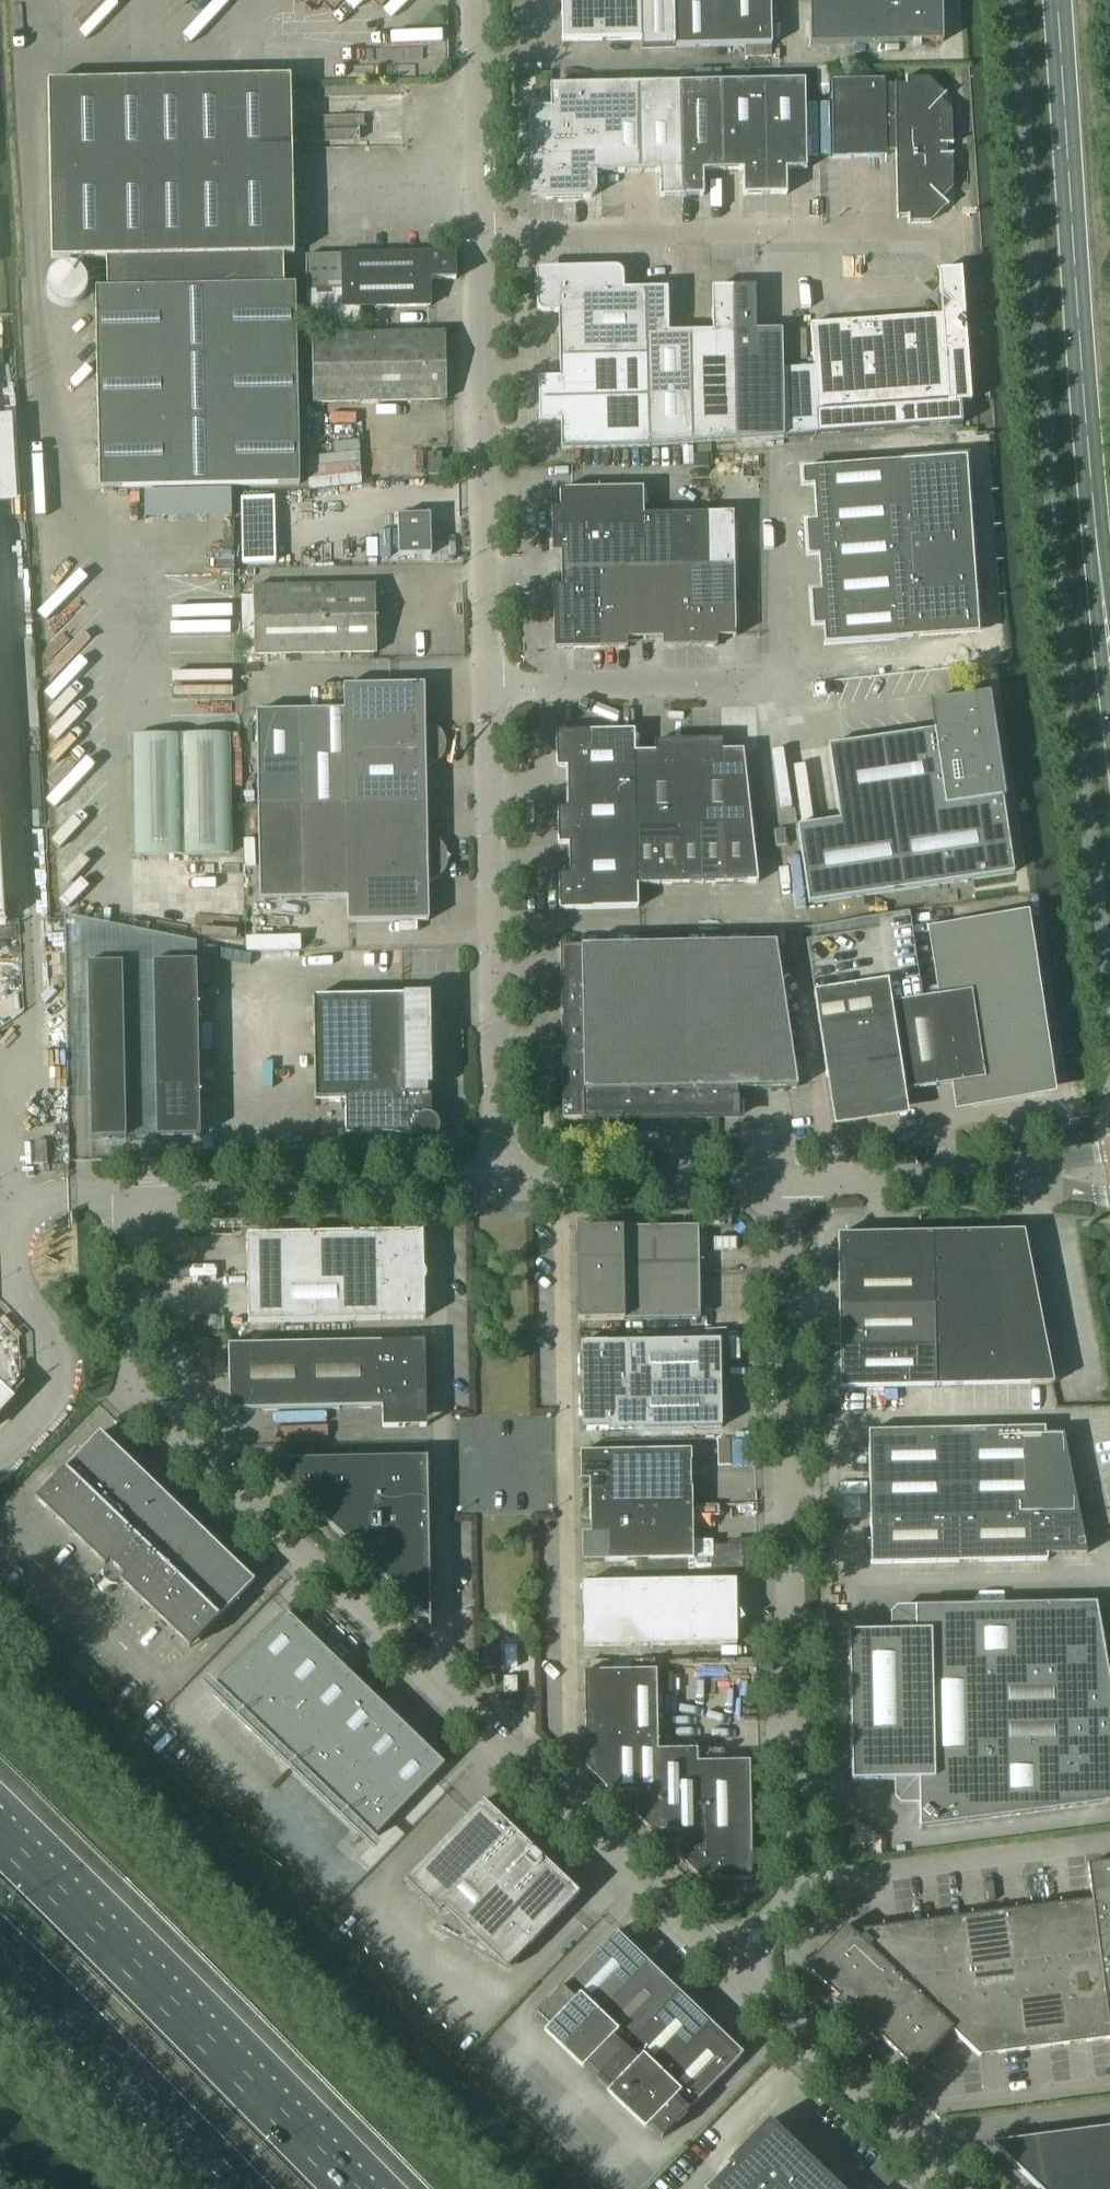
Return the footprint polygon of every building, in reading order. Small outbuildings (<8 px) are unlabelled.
[(562,41),(641,39),(641,48),(675,48),(674,0),(561,0),(562,41)] [(675,48),(771,46),(770,0),(674,0),(675,48)] [(811,45),(943,42),(942,0),(810,0),(811,45)] [(294,255),(290,87),(290,77),(47,82),(51,260),(106,259),(107,288),(95,289),(99,489),(299,485),(295,285),(283,285),(283,255),(294,255)] [(895,151),(897,218),(898,218),(898,216),(908,216),(908,223),(909,223),(909,222),(931,222),(947,205),(947,206),(948,205),(942,198),(952,188),(952,156),(953,156),(953,154),(947,154),(946,145),(953,145),(953,143),(952,143),(951,111),(940,100),(946,94),(945,93),(944,93),(928,78),(907,79),(907,77),(905,77),(905,84),(895,84),(895,82),(894,82),(894,84),(885,84),(885,79),(831,80),(832,158),(886,157),(886,151),(895,151)] [(721,82),(722,171),(742,171),(743,195),(787,194),(786,169),(806,169),(804,80),(721,82)] [(680,83),(681,197),(703,196),(703,171),(722,171),(721,82),(680,83)] [(638,84),(639,172),(659,172),(660,197),(681,197),(680,83),(638,84)] [(529,118),(530,180),(534,180),(535,196),(545,195),(545,200),(587,199),(590,198),(592,197),(594,195),(596,193),(596,191),(596,173),(639,172),(638,84),(549,85),(550,108),(534,108),(533,108),(532,110),(530,111),(529,114),(529,118)] [(306,256),(307,292),(308,326),(360,324),(359,307),(430,306),(429,279),(455,279),(455,253),(306,256)] [(559,313),(559,357),(646,355),(646,334),(645,334),(644,289),(645,289),(624,289),(623,276),(623,275),(622,272),(621,270),(619,269),(616,268),(557,269),(557,273),(539,273),(540,291),(535,291),(536,304),(536,307),(537,309),(539,311),(542,312),(545,313),(559,313)] [(813,367),(782,369),(783,437),(818,435),(962,425),(961,402),(971,402),(962,269),(938,270),(940,295),(941,295),(942,295),(951,304),(943,313),(941,313),(941,314),(810,323),(813,367)] [(690,332),(692,443),(736,440),(732,287),(711,288),(711,331),(690,332)] [(732,287),(736,440),(783,437),(782,330),(756,331),(754,287),(732,287)] [(646,334),(646,355),(648,446),(692,443),(690,332),(668,332),(667,288),(645,289),(644,289),(645,334),(646,334)] [(312,334),(313,369),(314,403),(446,400),(445,332),(312,334)] [(561,448),(648,446),(646,355),(559,357),(559,378),(537,378),(538,423),(561,422),(561,448)] [(441,474),(440,453),(427,454),(428,474),(441,474)] [(978,634),(966,458),(800,470),(802,488),(813,487),(815,522),(805,523),(807,557),(818,556),(820,592),(810,592),(812,627),(823,626),(824,645),(978,634)] [(561,552),(561,570),(598,569),(643,568),(689,567),(710,567),(709,514),(643,515),(643,488),(559,490),(560,508),(551,508),(552,552),(561,552)] [(709,514),(710,567),(734,566),(733,513),(709,514)] [(430,515),(398,515),(399,556),(431,555),(430,515)] [(689,567),(691,646),(716,646),(716,637),(735,637),(734,566),(710,567),(689,567)] [(643,568),(644,638),(662,638),(662,647),(691,646),(689,567),(643,568)] [(643,568),(598,569),(600,648),(627,648),(627,639),(644,638),(643,568)] [(552,587),(554,649),(600,648),(598,569),(561,570),(561,587),(552,587)] [(253,587),(254,654),(377,652),(376,585),(253,587)] [(343,710),(344,747),(446,745),(445,739),(441,732),(435,726),(428,724),(416,722),(415,684),(343,685),(343,710)] [(828,746),(839,821),(797,827),(808,903),(1014,873),(988,696),(932,704),(936,730),(828,746)] [(256,711),(258,806),(302,805),(300,710),(256,711)] [(300,710),(302,805),(345,804),(344,760),(344,747),(343,710),(300,710)] [(567,767),(568,788),(634,787),(634,760),(634,752),(634,730),(555,732),(556,767),(567,767)] [(232,854),(230,734),(133,736),(135,855),(232,854)] [(688,740),(690,829),(701,829),(722,828),(751,828),(743,750),(722,751),(722,739),(688,740)] [(634,760),(634,787),(635,830),(679,829),(690,829),(688,740),(654,741),(654,752),(634,753),(634,752),(634,760)] [(344,760),(345,804),(418,802),(417,769),(431,766),(439,762),(444,755),(446,747),(446,745),(344,747),(344,760)] [(558,844),(563,844),(563,843),(569,843),(635,841),(635,830),(634,787),(568,788),(568,809),(557,809),(558,844)] [(348,898),(347,898),(347,922),(420,921),(419,883),(433,880),(439,877),(443,872),(447,866),(448,859),(446,851),(442,844),(437,840),(431,837),(418,836),(418,802),(345,804),(348,898)] [(258,806),(259,900),(347,898),(348,898),(345,804),(302,805),(258,806)] [(701,829),(702,883),(724,883),(722,828),(701,829)] [(722,828),(724,883),(758,882),(751,828),(722,828)] [(636,885),(637,885),(680,884),(679,829),(635,830),(635,841),(636,885)] [(679,829),(680,884),(702,883),(701,829),(690,829),(679,829)] [(774,831),(776,846),(786,845),(784,829),(774,831)] [(558,875),(559,909),(638,907),(637,885),(636,885),(635,841),(569,843),(563,843),(563,844),(569,844),(569,874),(558,875)] [(1042,1091),(1038,1064),(1016,917),(934,930),(932,930),(942,995),(922,998),(890,1003),(904,1091),(935,1086),(961,1082),(962,1092),(974,1101),(1042,1091)] [(737,1088),(796,1087),(775,943),(559,947),(560,1014),(562,1014),(562,1021),(561,1021),(562,1120),(739,1117),(738,1097),(737,1097),(737,1088)] [(156,1137),(199,1136),(196,962),(152,963),(156,1137)] [(125,1138),(121,964),(87,964),(90,1139),(125,1138)] [(904,1091),(890,1003),(887,981),(813,993),(827,1076),(834,1075),(839,1114),(893,1106),(901,1105),(899,1091),(904,1091)] [(428,1086),(432,1086),(431,995),(313,997),(315,1097),(345,1097),(345,1135),(377,1134),(378,1137),(391,1134),(414,1133),(414,1127),(422,1127),(427,1126),(431,1122),(432,1118),(433,1116),(432,1094),(428,1094),(428,1086)] [(35,1142),(36,1164),(47,1163),(46,1141),(35,1142)] [(576,1229),(577,1275),(698,1273),(698,1227),(576,1229)] [(246,1235),(248,1323),(424,1319),(424,1283),(425,1281),(425,1279),(426,1278),(426,1276),(426,1274),(426,1272),(425,1271),(424,1269),(423,1269),(423,1231),(246,1235)] [(934,1306),(935,1345),(936,1386),(1054,1384),(1024,1231),(933,1233),(934,1266),(934,1306)] [(837,1235),(838,1268),(934,1266),(933,1233),(837,1235)] [(838,1268),(839,1308),(934,1306),(934,1266),(838,1268)] [(577,1275),(578,1321),(699,1319),(698,1273),(577,1275)] [(839,1308),(839,1347),(935,1345),(934,1306),(839,1308)] [(578,1357),(578,1386),(721,1383),(720,1340),(579,1343),(580,1357),(578,1357)] [(425,1341),(228,1345),(229,1410),(382,1407),(383,1427),(399,1427),(399,1422),(420,1422),(420,1407),(426,1406),(425,1341)] [(840,1388),(936,1386),(935,1345),(839,1347),(840,1388)] [(579,1416),(581,1416),(581,1430),(721,1427),(721,1383),(578,1386),(579,1416)] [(11,1395),(0,1385),(0,1415),(15,1399),(11,1395)] [(868,1431),(870,1518),(1078,1513),(1063,1434),(1045,1434),(1044,1428),(868,1431)] [(34,1501),(189,1649),(254,1582),(100,1433),(34,1501)] [(580,1451),(580,1480),(589,1480),(590,1506),(692,1504),(691,1450),(580,1451)] [(427,1457),(262,1461),(428,1621),(428,1628),(430,1628),(427,1457)] [(590,1533),(582,1533),(581,1533),(581,1562),(693,1560),(692,1504),(590,1506),(590,1533)] [(870,1518),(871,1563),(1046,1560),(1047,1554),(1086,1554),(1078,1513),(870,1518)] [(582,1583),(583,1647),(737,1644),(736,1623),(744,1618),(736,1605),(735,1580),(582,1583)] [(848,1632),(851,1782),(894,1781),(918,1780),(919,1804),(919,1827),(1030,1813),(1087,1806),(1104,1803),(1103,1800),(1109,1799),(1109,1684),(1103,1645),(1099,1625),(1096,1625),(1094,1620),(1093,1617),(1092,1615),(1090,1612),(1088,1610),(1086,1609),(1083,1608),(1081,1607),(1078,1607),(1076,1607),(1073,1607),(1069,1607),(1069,1604),(914,1607),(915,1631),(890,1631),(848,1632)] [(214,1686),(264,1734),(335,1659),(286,1612),(229,1671),(214,1686)] [(506,1646),(505,1646),(505,1668),(514,1668),(517,1668),(516,1646),(506,1646)] [(483,1668),(489,1668),(497,1668),(497,1647),(483,1647),(483,1668)] [(335,1659),(264,1734),(291,1761),(363,1686),(335,1659)] [(584,1672),(586,1768),(619,1800),(619,1794),(636,1794),(636,1818),(658,1838),(658,1832),(657,1832),(656,1750),(657,1750),(656,1670),(584,1672)] [(504,1693),(506,1693),(517,1693),(517,1677),(503,1677),(504,1693)] [(291,1761),(372,1839),(387,1823),(444,1764),(363,1686),(291,1761)] [(657,1832),(658,1832),(676,1832),(676,1856),(690,1870),(697,1863),(696,1762),(697,1762),(696,1749),(657,1750),(656,1750),(657,1832)] [(697,1863),(690,1870),(709,1888),(710,1881),(751,1879),(749,1762),(697,1763),(697,1762),(696,1762),(697,1863)] [(513,1961),(578,1894),(482,1801),(404,1881),(441,1916),(434,1929),(508,1970),(513,1961)] [(827,1822),(827,1836),(846,1835),(846,1821),(827,1822)] [(838,1999),(834,2003),(856,2016),(863,2022),(876,2044),(881,2039),(913,2070),(951,2030),(978,2056),(1109,2038),(1109,2043),(1109,1862),(1087,1865),(1087,1864),(1091,1900),(945,1919),(851,1932),(845,1925),(805,1967),(838,1999)] [(534,2016),(547,2028),(542,2032),(562,2051),(566,2046),(647,1962),(615,1931),(534,2015),(535,2016),(534,2016)] [(647,1962),(566,2046),(562,2051),(581,2070),(586,2065),(598,2077),(679,1992),(647,1962)] [(679,1992),(598,2077),(610,2088),(605,2093),(625,2111),(629,2107),(710,2023),(679,1992)] [(710,2023),(629,2107),(625,2111),(644,2130),(649,2125),(662,2138),(742,2054),(710,2023)] [(769,2120),(726,2164),(728,2166),(706,2188),(840,2188),(769,2120)] [(990,2143),(1031,2182),(1038,2188),(1109,2188),(1109,2127),(1047,2135),(990,2143)]
